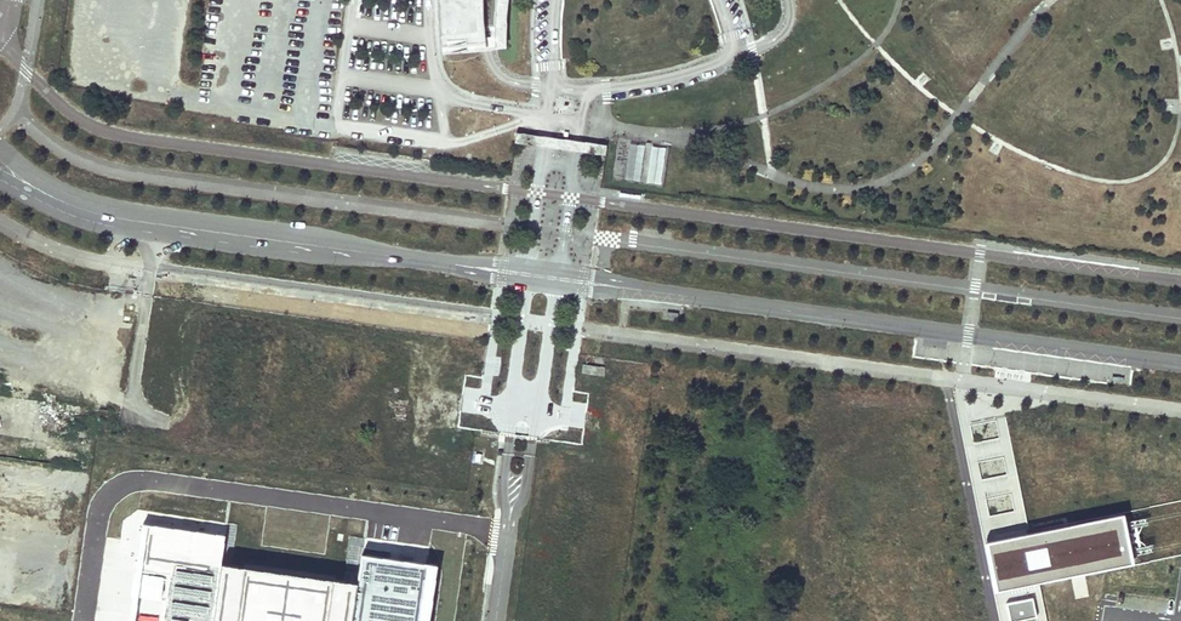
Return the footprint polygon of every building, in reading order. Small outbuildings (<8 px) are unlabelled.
[(438,8),(439,29),(440,47),(497,42),(497,30),(498,3),(499,0),(438,0),(438,8)] [(440,47),(441,54),(480,51),(487,50),(506,48),(506,30),(507,3),(508,0),(499,0),(498,3),(497,30),(497,42),(440,47)] [(995,539),(983,542),(993,588),(1000,587),(1003,586),(1011,585),(1031,580),(1137,558),(1127,511),(995,539)] [(132,620),(431,620),(439,565),(362,554),(358,583),(221,564),(225,535),(145,524),(132,620)] [(1034,595),(1006,601),(1010,620),(1014,620),(1039,616),(1034,595)]
